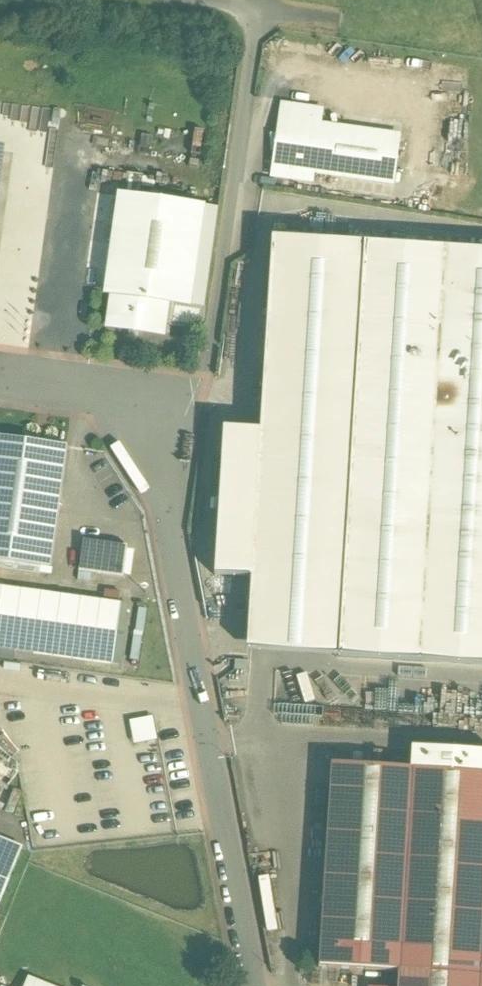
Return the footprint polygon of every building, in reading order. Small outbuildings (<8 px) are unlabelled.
[(322,114),(280,106),(268,181),(313,188),(314,178),(394,190),(399,137),(321,125),(322,114)] [(203,210),(120,197),(106,294),(115,295),(110,328),(161,335),(166,303),(189,306),(203,210)] [(269,240),(263,442),(221,439),(214,591),(250,598),(249,664),(481,679),(481,253),(269,240)] [(0,441),(0,560),(52,567),(69,451),(0,441)] [(128,546),(84,540),(79,572),(123,578),(128,546)] [(0,588),(0,649),(112,664),(121,604),(0,588)] [(127,720),(132,744),(156,740),(151,715),(127,720)] [(320,968),(398,973),(397,985),(481,985),(481,775),(333,765),(320,968)] [(0,845),(0,906),(21,854),(0,845)]
